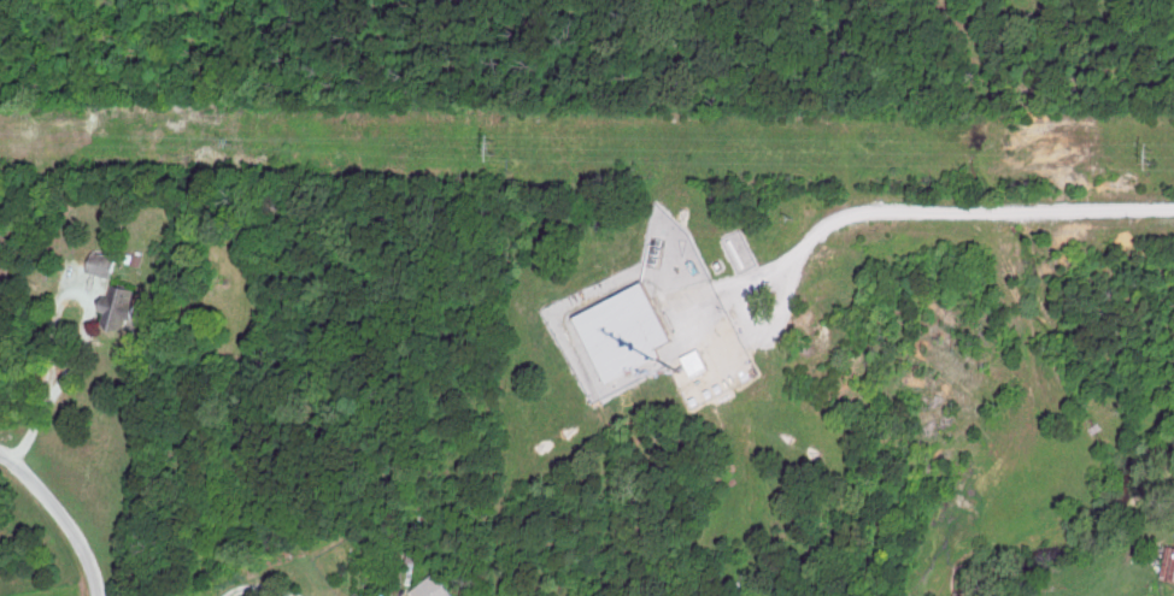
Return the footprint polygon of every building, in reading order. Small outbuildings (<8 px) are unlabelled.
[(112,277),(119,257),(94,250),(88,269),(112,277)] [(580,313),(612,381),(667,356),(663,346),(678,339),(650,280),(580,313)] [(101,320),(125,329),(130,315),(139,319),(143,310),(129,305),(136,288),(116,281),(101,320)] [(685,356),(694,374),(711,365),(702,347),(685,356)] [(1169,543),(1162,576),(1173,579),(1173,544),(1169,543)] [(419,595),(457,595),(439,571),(414,589),(419,595)]
